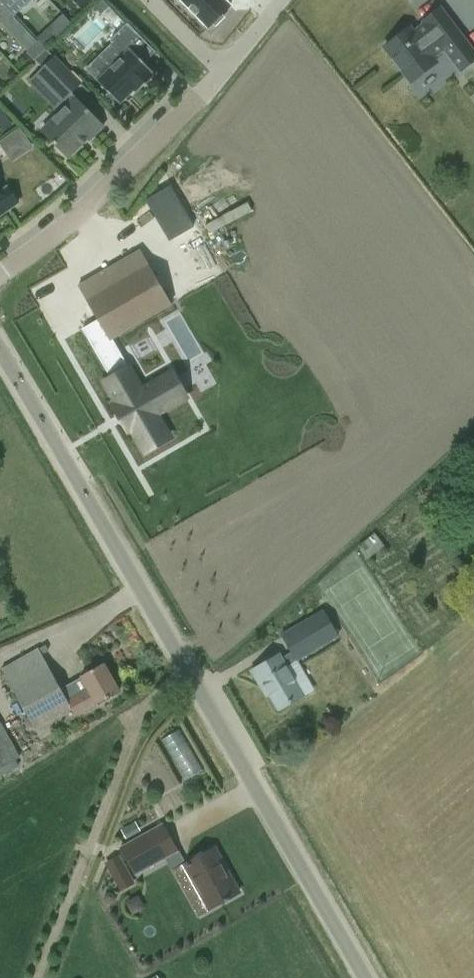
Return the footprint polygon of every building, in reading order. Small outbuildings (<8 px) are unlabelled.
[(11,14),(12,13),(3,3),(0,0),(0,24),(11,14)] [(3,3),(12,13),(11,14),(14,17),(31,0),(7,0),(3,3)] [(205,27),(210,22),(212,24),(221,15),(219,13),(228,4),(224,0),(179,0),(205,27)] [(396,64),(412,84),(439,64),(435,58),(444,52),(460,73),(473,62),(473,54),(440,9),(423,22),(424,25),(413,33),(410,29),(384,48),(396,64)] [(113,43),(86,70),(97,82),(108,93),(106,96),(114,104),(117,102),(119,105),(140,84),(143,87),(153,77),(150,74),(152,72),(144,64),(155,53),(127,24),(110,41),(113,43)] [(50,27),(36,40),(38,42),(46,49),(59,37),(50,27)] [(38,42),(26,53),(34,61),(45,50),(46,49),(38,42)] [(45,50),(34,61),(42,69),(53,58),(45,50)] [(42,69),(37,73),(69,105),(41,132),(66,158),(87,138),(89,140),(103,126),(71,94),(80,85),(54,57),(53,58),(42,69)] [(0,118),(0,131),(1,133),(12,126),(4,115),(0,118)] [(20,129),(9,137),(22,156),(33,149),(20,129)] [(18,203),(7,188),(0,193),(0,216),(18,203)] [(111,338),(170,303),(140,251),(78,287),(98,321),(58,344),(85,389),(111,373),(106,366),(122,357),(111,338)] [(136,368),(112,383),(123,401),(120,403),(136,429),(139,427),(153,449),(177,434),(163,412),(178,402),(162,377),(147,386),(136,368)] [(366,560),(384,546),(374,534),(357,548),(366,560)] [(296,661),(314,651),(338,637),(323,611),(298,625),(281,635),(296,661)] [(21,659),(1,670),(25,712),(34,729),(62,713),(71,708),(76,716),(119,692),(103,664),(81,676),(60,688),(38,649),(21,659)] [(303,696),(279,655),(251,671),(258,684),(262,682),(278,710),(303,696)] [(19,758),(9,741),(0,725),(0,769),(19,758)] [(172,741),(191,783),(209,775),(191,733),(172,741)] [(120,848),(135,875),(177,851),(162,825),(120,848)] [(133,825),(121,832),(126,840),(138,833),(133,825)] [(207,910),(221,903),(224,901),(225,902),(229,899),(228,899),(239,893),(215,849),(183,866),(207,910)] [(135,884),(119,855),(105,863),(120,891),(135,884)] [(105,895),(104,900),(106,904),(111,905),(115,903),(116,899),(114,894),(109,893),(105,895)]
